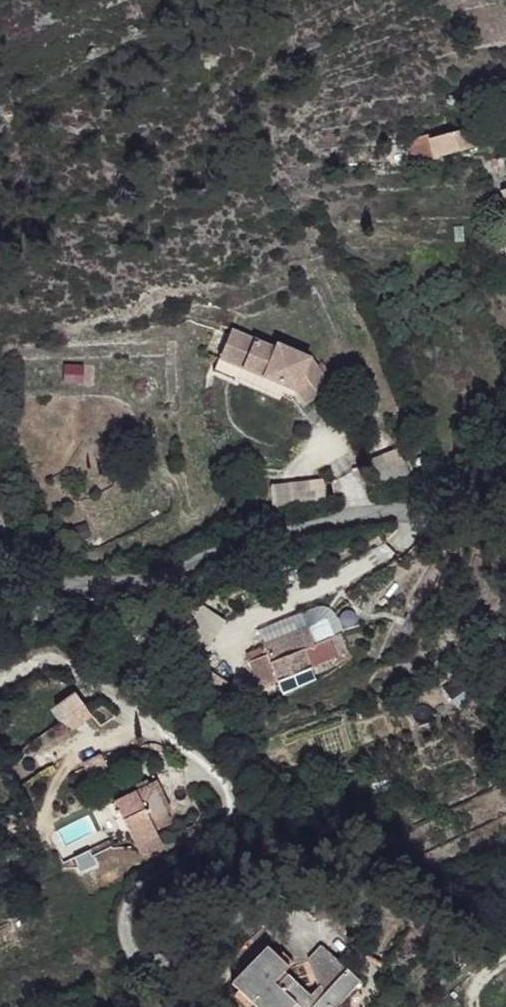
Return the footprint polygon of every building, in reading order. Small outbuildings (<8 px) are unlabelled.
[(480,140),(475,120),(431,132),(436,151),(480,140)] [(491,153),(492,159),(497,158),(501,169),(505,167),(505,151),(491,153)] [(501,220),(500,213),(482,215),(483,223),(501,220)] [(280,340),(237,320),(224,348),(218,361),(231,368),(238,354),(299,384),(311,398),(337,376),(316,349),(283,334),(280,340)] [(303,608),(258,626),(263,641),(308,623),(303,608)] [(328,616),(308,623),(313,639),(334,632),(328,616)] [(266,648),(249,656),(259,681),(335,651),(339,660),(353,655),(344,629),(334,632),(313,639),(308,623),(263,641),(266,648)] [(142,773),(121,785),(144,828),(165,816),(142,773)] [(165,816),(144,828),(149,838),(170,826),(165,816)] [(234,973),(277,1006),(284,1006),(289,1001),(295,1006),(305,1006),(308,1002),(314,1006),(326,1006),(361,965),(324,933),(311,947),(324,981),(315,992),(308,986),(311,981),(285,959),(290,951),(269,932),(234,973)]
